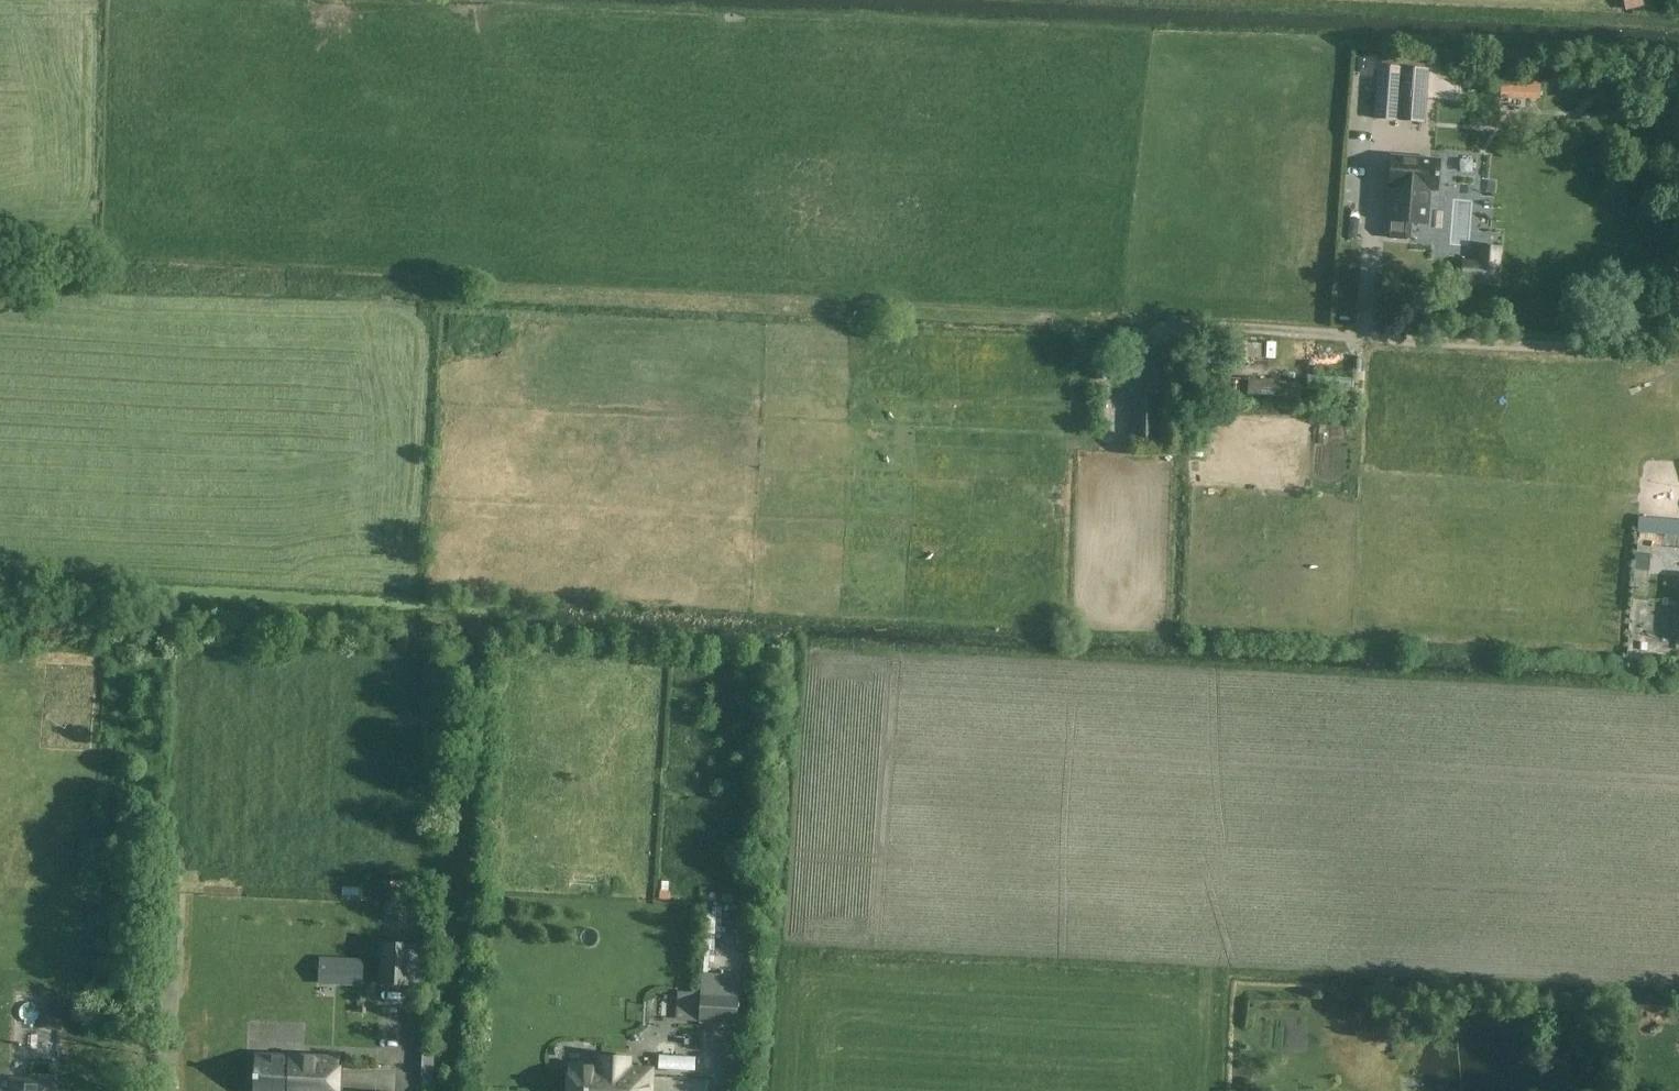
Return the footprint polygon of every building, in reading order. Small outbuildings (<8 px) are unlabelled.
[(1376,120),(1396,121),(1424,123),(1428,70),(1379,67),(1376,120)] [(1474,145),(1473,159),(1487,160),(1488,146),(1474,145)] [(1385,221),(1384,235),(1387,239),(1405,240),(1408,237),(1409,224),(1425,225),(1428,191),(1436,192),(1438,162),(1390,158),(1388,188),(1392,188),(1389,221),(1385,221)] [(1135,441),(1166,442),(1167,402),(1135,401),(1135,441)] [(1643,609),(1642,652),(1672,653),(1673,610),(1643,609)] [(380,984),(409,985),(411,944),(382,943),(380,984)] [(363,983),(363,965),(340,965),(340,982),(363,983)] [(702,994),(700,1021),(735,1023),(737,996),(702,994)] [(253,1090),(337,1090),(339,1059),(255,1055),(253,1090)] [(569,1077),(568,1090),(648,1090),(649,1072),(626,1071),(626,1057),(601,1056),(601,1070),(569,1068),(569,1077)] [(345,1087),(397,1088),(398,1066),(345,1066),(345,1087)] [(654,1090),(712,1090),(712,1079),(655,1078),(654,1090)] [(51,1083),(12,1081),(11,1090),(51,1090),(51,1083)]
